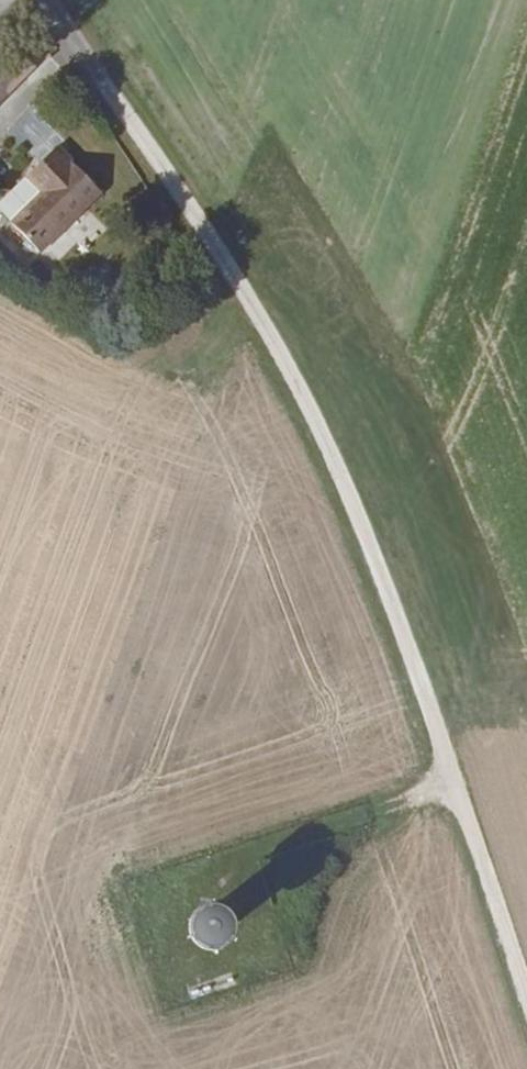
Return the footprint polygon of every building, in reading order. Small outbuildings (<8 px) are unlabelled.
[(0,73),(0,77),(15,95),(44,70),(26,49),(0,73)] [(0,77),(0,108),(15,95),(0,77)] [(51,194),(20,221),(45,251),(111,191),(70,146),(37,177),(51,194)] [(4,203),(20,221),(51,194),(37,177),(4,203)] [(197,936),(196,943),(198,950),(203,955),(210,956),(217,954),(222,948),(223,941),(221,934),(216,930),(208,928),(202,931),(197,936)]
